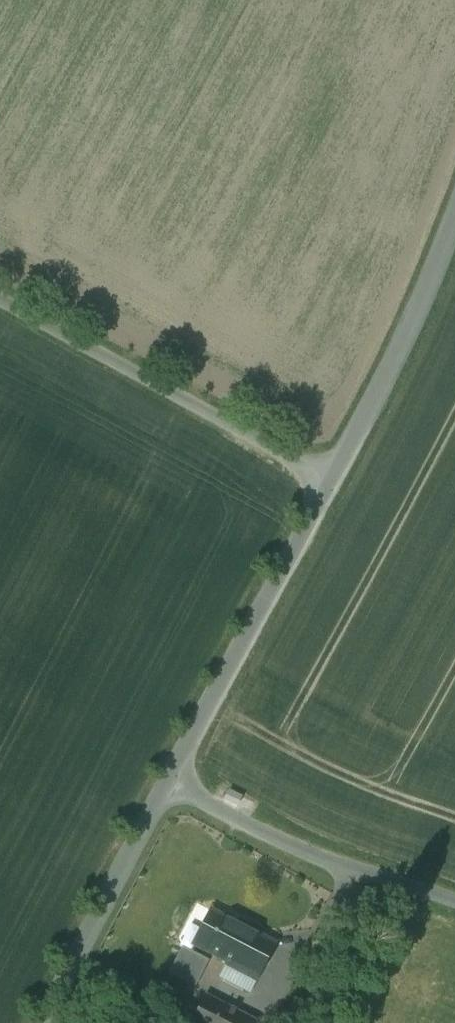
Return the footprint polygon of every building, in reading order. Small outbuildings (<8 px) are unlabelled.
[(274,945),(212,912),(194,946),(232,966),(229,971),(253,984),(274,945)] [(182,948),(169,974),(191,985),(204,959),(182,948)] [(204,997),(191,1022),(256,1022),(204,997)]
